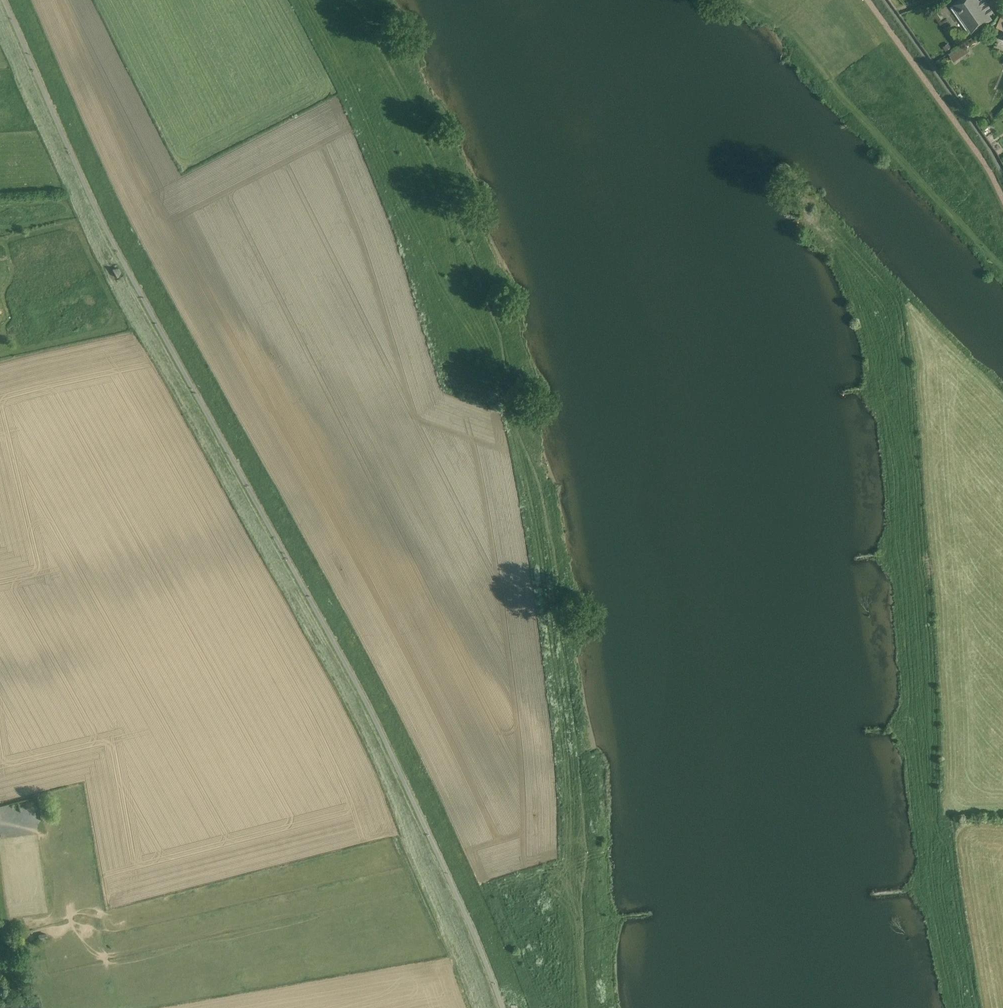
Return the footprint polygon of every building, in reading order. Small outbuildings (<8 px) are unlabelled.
[(952,4),(972,32),(992,18),(989,15),(994,12),(987,2),(982,5),(979,1),(979,0),(959,0),(952,4)] [(955,53),(950,56),(954,61),(959,58),(955,53)] [(115,268),(112,270),(117,278),(120,276),(122,272),(119,268),(115,268)]
